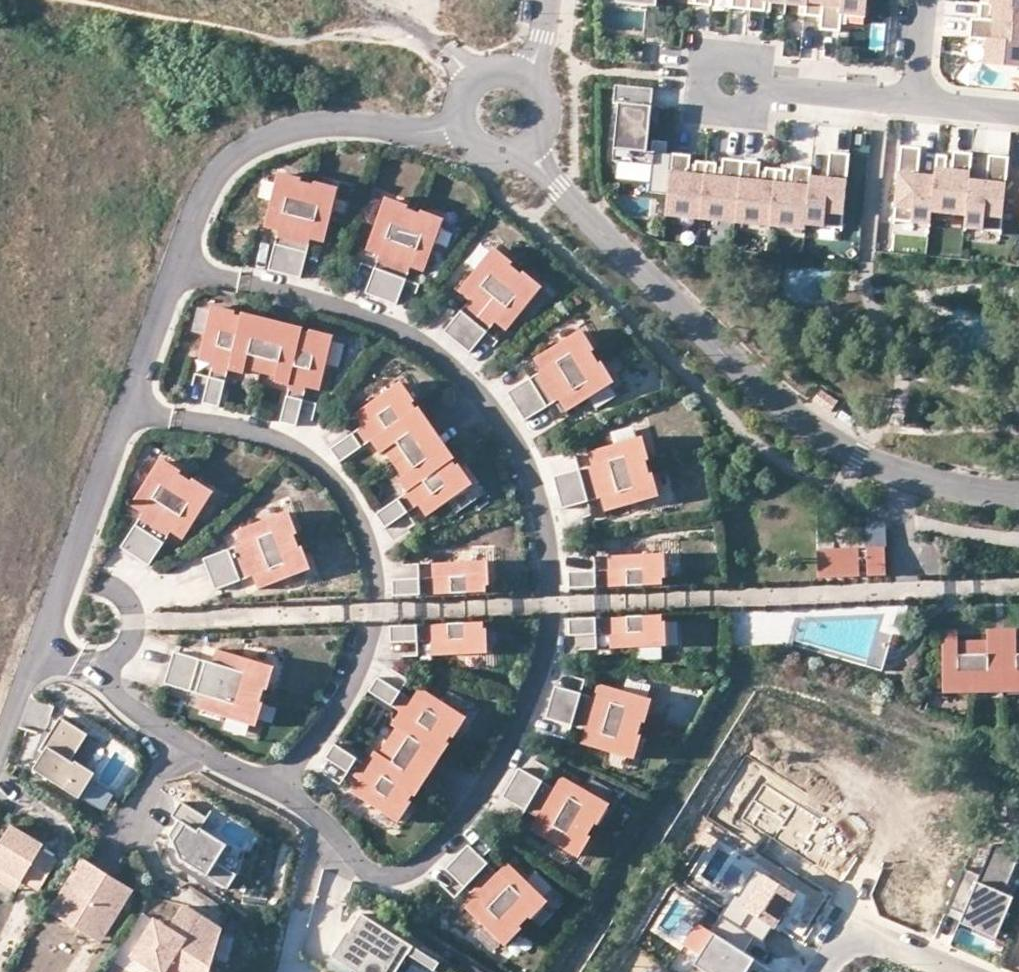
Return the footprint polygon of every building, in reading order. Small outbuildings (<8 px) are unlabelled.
[(750,0),(733,0),(733,6),(750,8),(750,0)] [(750,8),(767,10),(767,1),(775,1),(787,3),(788,0),(750,0),(750,8)] [(787,3),(800,4),(807,5),(807,14),(824,15),(825,0),(788,0),(787,3)] [(824,15),(822,28),(842,30),(843,22),(844,13),(851,13),(867,15),(869,0),(825,0),(824,15)] [(981,21),(1018,25),(1018,0),(993,0),(992,5),(983,4),(981,21)] [(1018,68),(1018,25),(981,21),(973,20),(971,39),(979,40),(988,41),(988,47),(986,65),(1018,68)] [(649,155),(655,92),(617,89),(615,107),(620,108),(614,165),(624,166),(654,169),(652,186),(651,196),(670,198),(674,157),(649,155)] [(896,225),(933,228),(934,215),(938,179),(921,178),(924,152),(904,150),(896,225)] [(938,179),(934,215),(950,217),(951,212),(969,214),(972,183),(975,157),(956,155),(955,164),(954,173),(949,173),(950,163),(950,159),(940,158),(938,179)] [(830,173),(813,171),(807,228),(844,232),(851,158),(832,156),(830,173)] [(684,221),(702,223),(708,166),(697,164),(697,169),(696,177),(691,177),(691,168),(692,159),(674,157),(670,198),(668,214),(684,216),(684,221)] [(968,219),(967,232),(1004,235),(1011,161),(991,159),(988,185),(972,183),(969,214),(968,219)] [(708,166),(702,223),(720,225),(721,220),(738,222),(743,164),(724,162),(723,171),(723,180),(717,179),(718,171),(719,167),(708,166)] [(754,228),(772,230),(778,172),(767,171),(766,175),(765,185),(760,184),(761,175),(762,166),(743,164),(738,222),(754,223),(754,228)] [(652,186),(654,169),(624,166),(622,183),(652,186)] [(778,172),(772,230),(790,231),(791,226),(807,228),(813,171),(794,169),(794,178),(793,187),(787,187),(788,177),(789,173),(778,172)] [(287,277),(311,188),(304,186),(305,183),(287,178),(286,181),(280,179),(266,230),(281,234),(270,273),(287,277)] [(311,188),(287,277),(303,281),(314,242),(327,246),(341,196),(334,194),(335,191),(317,186),(317,189),(311,188)] [(383,302),(417,216),(410,214),(412,210),(394,204),(393,207),(387,204),(368,253),(382,259),(367,296),(383,302)] [(417,216),(383,302),(399,309),(414,271),(427,276),(446,227),(440,225),(441,222),(424,216),(423,218),(417,216)] [(460,344),(520,273),(515,269),(517,267),(503,255),(501,257),(496,253),(462,293),(474,303),(447,333),(460,344)] [(826,305),(827,268),(782,268),(782,305),(826,305)] [(520,273),(460,344),(473,355),(499,324),(510,334),(544,294),(539,289),(541,287),(527,275),(525,278),(520,273)] [(272,336),(243,329),(245,320),(238,319),(239,316),(221,311),(221,314),(214,312),(201,360),(215,364),(204,403),(221,408),(231,372),(246,376),(247,371),(262,375),(272,336)] [(275,325),(246,317),(245,320),(243,329),(272,336),(275,325)] [(305,333),(275,325),(272,336),(302,344),(304,335),(305,333)] [(276,384),(290,388),(281,423),(298,427),(309,388),(323,392),(336,344),(329,342),(329,339),(312,335),(311,337),(304,335),(302,344),(272,336),(262,375),(277,379),(276,384)] [(520,409),(600,362),(597,357),(599,355),(590,339),(587,341),(584,336),(539,362),(547,375),(512,396),(520,409)] [(600,362),(520,409),(529,424),(564,403),(571,416),(616,389),(613,384),(616,382),(606,366),(603,368),(600,362)] [(429,445),(412,420),(419,415),(415,409),(418,407),(408,392),(405,394),(401,388),(360,416),(369,429),(334,452),(344,466),(375,446),(383,457),(387,455),(396,468),(429,445)] [(839,402),(821,390),(814,400),(831,412),(839,402)] [(439,439),(422,414),(419,415),(412,420),(429,445),(439,439)] [(454,466),(456,464),(439,439),(429,445),(446,471),(454,466)] [(562,496),(652,472),(650,466),(653,465),(648,447),(645,448),(643,442),(593,455),(597,470),(558,480),(562,496)] [(400,484),(409,496),(378,517),(388,531),(422,508),(430,520),(472,492),(468,487),(470,485),(460,470),(458,472),(454,466),(446,471),(429,445),(396,468),(405,481),(400,484)] [(138,558),(191,481),(185,478),(187,475),(172,465),(170,467),(165,464),(135,507),(148,516),(125,549),(138,558)] [(652,472),(562,496),(566,512),(606,502),(609,515),(660,502),(658,496),(661,495),(656,478),(653,478),(652,472)] [(191,481),(138,558),(153,568),(176,534),(187,542),(217,499),(211,495),(213,493),(198,482),(196,485),(191,481)] [(212,577),(300,547),(298,541),(300,540),(294,522),(291,523),(289,517),(240,535),(245,549),(207,562),(212,577)] [(300,547),(212,577),(218,594),(256,580),(261,593),(310,576),(308,570),(311,569),(305,552),(302,553),(300,547)] [(818,550),(819,579),(861,578),(861,574),(868,573),(868,577),(887,576),(886,548),(818,550)] [(664,564),(664,558),(611,560),(612,575),(571,576),(572,592),(665,589),(664,583),(667,583),(667,564),(664,564)] [(488,572),(488,566),(436,568),(436,582),(396,583),(396,600),(489,597),(489,591),(492,591),(491,572),(488,572)] [(664,627),(664,620),(571,623),(572,640),(612,638),(613,653),(665,651),(665,645),(668,645),(667,627),(664,627)] [(485,634),(485,627),(392,630),(393,647),(434,646),(434,660),(486,658),(486,653),(489,653),(488,634),(485,634)] [(948,704),(1018,702),(1018,632),(991,633),(992,642),(962,643),(962,632),(946,633),(948,704)] [(172,672),(260,700),(262,694),(265,695),(271,678),(268,677),(270,671),(220,655),(215,669),(177,656),(172,672)] [(260,700),(172,672),(167,688),(206,701),(202,714),(251,730),(253,724),(256,725),(261,708),(258,707),(260,700)] [(389,746),(422,768),(440,742),(449,748),(452,743),(454,744),(464,729),(462,727),(466,722),(423,693),(414,705),(381,683),(371,697),(402,718),(393,731),(398,734),(389,746)] [(554,707),(642,733),(644,727),(647,728),(653,710),(650,709),(652,703),(602,688),(597,702),(559,691),(554,707)] [(642,733),(554,707),(549,722),(588,734),(584,747),(634,762),(636,757),(638,758),(644,740),(641,739),(642,733)] [(34,772),(81,800),(96,774),(76,762),(75,764),(72,763),(88,735),(61,719),(40,752),(44,754),(34,772)] [(422,768),(433,775),(451,749),(449,748),(440,742),(422,768)] [(422,768),(389,746),(380,760),(376,757),(368,770),(336,749),(327,763),(361,785),(353,797),(396,826),(399,821),(401,822),(411,807),(409,805),(414,798),(406,792),(422,768)] [(433,775),(422,768),(406,792),(414,798),(416,800),(433,775)] [(513,787),(592,834),(596,828),(598,830),(608,814),(605,813),(608,807),(563,781),(556,793),(521,773),(513,787)] [(823,822),(764,785),(743,818),(802,855),(823,822)] [(592,834),(513,787),(504,801),(539,822),(532,834),(577,861),(580,856),(582,857),(592,841),(589,840),(592,834)] [(100,792),(93,805),(106,813),(113,800),(100,792)] [(209,821),(183,804),(173,818),(180,823),(170,838),(180,862),(228,893),(238,878),(218,865),(229,848),(202,831),(209,821)] [(0,844),(0,865),(22,879),(39,890),(58,859),(41,849),(44,845),(12,824),(0,844)] [(998,847),(987,874),(969,866),(949,918),(1003,938),(1018,900),(1005,895),(1018,859),(1018,856),(998,847)] [(460,861),(526,926),(531,922),(533,924),(546,911),(544,909),(548,904),(511,867),(500,878),(471,850),(460,861)] [(123,905),(133,890),(82,858),(49,910),(89,936),(100,919),(105,923),(118,902),(123,905)] [(526,926),(460,861),(448,873),(477,902),(467,912),(505,948),(509,944),(511,946),(524,933),(522,931),(526,926)] [(0,865),(0,880),(16,890),(22,879),(0,865)] [(764,938),(793,892),(753,867),(724,913),(764,938)] [(100,942),(123,905),(118,902),(105,923),(100,919),(89,936),(100,942)] [(132,956),(156,971),(164,971),(170,963),(185,971),(209,971),(221,931),(182,907),(168,930),(154,922),(132,956)] [(360,916),(349,935),(347,933),(331,960),(351,971),(398,971),(408,956),(429,969),(434,971),(452,971),(360,916)] [(703,923),(688,946),(704,956),(698,965),(708,971),(745,971),(754,958),(703,923)] [(429,969),(408,956),(398,971),(428,971),(429,969)] [(170,963),(164,971),(185,971),(170,963)]
